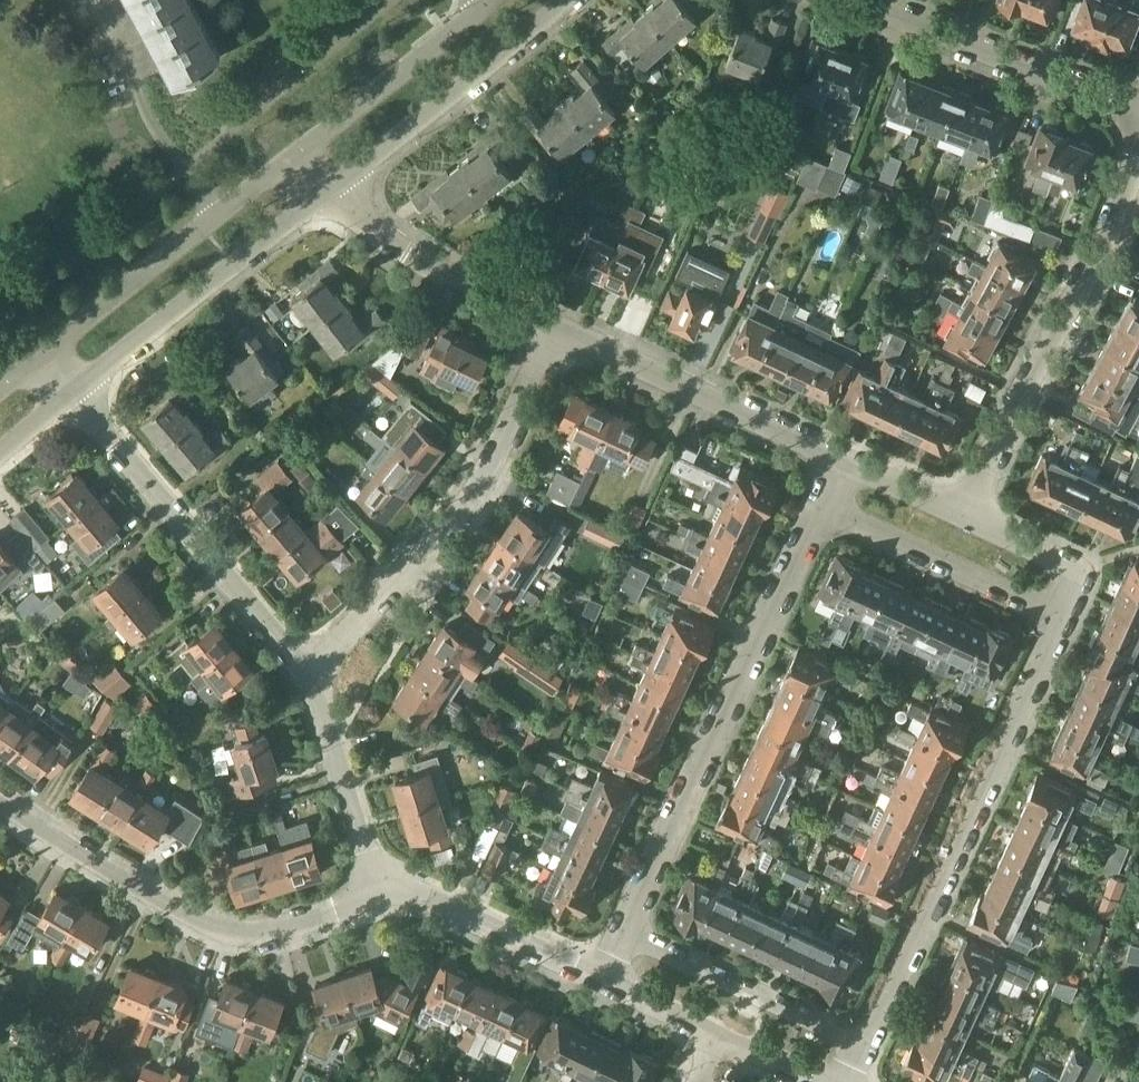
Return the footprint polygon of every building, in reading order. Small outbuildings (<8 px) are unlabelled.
[(145,20),(183,0),(134,0),(145,20)] [(145,20),(160,48),(206,24),(193,0),(183,0),(145,20)] [(647,9),(672,38),(696,17),(696,16),(706,8),(699,0),(653,0),(655,2),(647,9)] [(1025,7),(1027,0),(998,0),(1001,5),(1006,7),(1011,5),(1024,9),(1025,7)] [(1025,7),(1035,10),(1037,15),(1043,18),(1049,15),(1055,18),(1061,0),(1027,0),(1025,7)] [(1114,1),(1111,0),(1085,0),(1075,26),(1088,32),(1086,37),(1099,42),(1114,1)] [(1099,42),(1110,46),(1112,41),(1129,47),(1138,17),(1138,11),(1114,1),(1099,42)] [(633,17),(611,37),(620,47),(626,42),(644,63),(672,38),(647,9),(635,20),(633,17)] [(773,18),(769,28),(783,33),(787,23),(773,18)] [(221,51),(206,24),(160,48),(175,76),(200,67),(221,51)] [(740,29),(727,63),(760,75),(765,63),(770,65),(783,33),(769,28),(765,39),(755,35),(756,33),(744,28),(743,30),(740,29)] [(819,82),(828,85),(842,48),(831,43),(832,40),(820,36),(819,39),(816,38),(802,75),(802,76),(796,92),(813,98),(819,82)] [(611,37),(604,43),(613,54),(620,47),(611,37)] [(855,52),(842,48),(828,85),(829,86),(822,105),(856,118),(862,101),(854,98),(855,95),(856,96),(870,58),(867,57),(868,54),(856,50),(855,53),(855,52)] [(584,60),(572,69),(579,78),(590,69),(584,60)] [(575,94),(565,102),(589,132),(616,110),(608,99),(612,95),(590,69),(579,78),(587,87),(576,96),(575,94)] [(889,109),(917,120),(923,103),(931,82),(904,72),(889,109)] [(953,102),(957,92),(931,82),(923,103),(917,120),(942,130),(953,102)] [(958,89),(957,92),(953,102),(942,130),(937,143),(964,152),(969,140),(983,102),(971,97),(972,94),(958,89)] [(531,103),(520,112),(549,148),(554,144),(562,154),(589,132),(565,102),(555,110),(557,112),(546,121),(531,103)] [(969,140),(964,152),(961,160),(974,165),(982,145),(996,150),(1010,112),(1008,112),(1009,108),(995,103),(993,106),(984,102),(983,102),(969,140)] [(782,122),(803,148),(808,135),(793,114),(782,122)] [(1048,193),(1049,190),(1055,172),(1069,138),(1070,135),(1059,131),(1057,127),(1049,124),(1045,125),(1043,125),(1035,146),(1028,163),(1041,167),(1033,188),(1048,193)] [(499,129),(491,136),(500,147),(508,140),(499,129)] [(905,147),(915,149),(920,136),(911,132),(905,147)] [(471,156),(458,166),(482,196),(511,173),(494,151),(500,147),(491,136),(468,153),(471,156)] [(1079,142),(1069,138),(1055,172),(1049,190),(1059,194),(1065,176),(1082,182),(1094,148),(1093,147),(1091,144),(1083,141),(1079,142)] [(837,144),(830,163),(845,169),(852,150),(837,144)] [(903,157),(889,152),(879,177),(893,182),(903,157)] [(809,155),(798,180),(817,189),(829,164),(809,155)] [(572,196),(615,165),(609,157),(580,180),(578,177),(565,186),(572,196)] [(448,169),(422,189),(431,201),(433,199),(437,204),(435,206),(445,220),(454,213),(456,216),(482,196),(458,166),(450,172),(448,169)] [(848,174),(842,186),(857,193),(863,181),(848,174)] [(940,183),(933,202),(934,202),(943,206),(950,187),(940,183)] [(561,191),(558,185),(548,191),(552,197),(561,191)] [(876,205),(882,190),(870,186),(864,201),(876,205)] [(422,189),(413,196),(422,208),(431,201),(422,189)] [(985,222),(994,199),(981,194),(972,217),(985,222)] [(1029,239),(1034,226),(1003,214),(1007,204),(994,199),(985,222),(998,227),(1029,239)] [(955,227),(961,213),(943,206),(934,202),(928,217),(955,227)] [(625,203),(616,223),(600,215),(592,232),(577,264),(581,266),(579,269),(589,273),(590,270),(603,276),(635,208),(625,203)] [(635,208),(603,276),(616,282),(615,285),(624,289),(625,287),(629,289),(640,265),(647,269),(663,235),(639,224),(645,211),(636,207),(635,208)] [(761,208),(749,234),(764,241),(776,215),(761,208)] [(1034,226),(1029,239),(1056,249),(1061,237),(1034,226)] [(921,232),(910,256),(924,262),(935,238),(921,232)] [(1001,242),(987,266),(1023,286),(1028,276),(1032,274),(1036,268),(1034,264),(1036,261),(1015,250),(1014,247),(1008,243),(1005,244),(1001,242)] [(670,289),(663,305),(676,311),(672,321),(674,322),(673,325),(683,329),(684,326),(695,331),(700,320),(707,323),(732,269),(689,249),(676,276),(690,282),(684,296),(670,289)] [(331,259),(324,265),(333,276),(340,270),(332,259),(331,259)] [(974,259),(968,270),(982,277),(974,290),(1010,309),(1011,307),(1015,306),(1018,300),(1017,296),(1023,286),(987,266),(974,259)] [(304,289),(293,297),(315,324),(345,300),(337,290),(335,292),(327,281),(333,276),(324,265),(300,284),(304,289)] [(743,328),(733,349),(736,351),(738,355),(744,358),(748,356),(759,361),(788,298),(787,298),(789,293),(779,288),(770,306),(756,300),(748,318),(745,319),(742,325),(743,328)] [(942,292),(937,301),(949,308),(961,314),(997,333),(1002,323),(1006,322),(1010,315),(1009,311),(1010,309),(974,290),(966,305),(942,292)] [(1118,321),(1138,332),(1138,301),(1131,297),(1118,321)] [(788,298),(759,361),(769,366),(771,370),(777,373),(781,372),(783,373),(808,320),(792,313),(797,302),(788,298)] [(345,300),(315,324),(336,351),(347,343),(351,348),(378,326),(369,315),(360,323),(351,312),(353,310),(345,300)] [(275,320),(285,313),(276,301),(266,309),(275,320)] [(937,301),(932,310),(945,316),(949,308),(937,301)] [(377,309),(369,315),(378,326),(386,320),(378,308),(377,309)] [(961,314),(948,339),(952,341),(953,344),(959,347),(962,346),(983,358),(985,355),(989,354),(992,347),(991,343),(997,333),(961,314)] [(434,323),(420,316),(405,348),(419,355),(434,323)] [(808,320),(783,373),(786,374),(787,378),(793,381),(798,379),(808,384),(829,335),(831,336),(833,332),(830,331),(808,320)] [(1118,321),(1105,345),(1138,363),(1138,332),(1118,321)] [(232,366),(229,369),(251,397),(252,397),(260,407),(277,394),(269,383),(279,375),(270,363),(262,369),(259,365),(271,355),(248,325),(236,334),(251,352),(242,358),(241,356),(230,364),(232,366)] [(475,343),(457,335),(443,328),(424,367),(437,374),(436,376),(455,385),(460,375),(476,383),(488,357),(472,349),(475,343)] [(893,331),(889,342),(902,348),(907,337),(893,331)] [(829,335),(808,384),(818,389),(820,393),(826,396),(830,395),(833,396),(841,379),(850,383),(858,366),(854,364),(861,349),(831,336),(829,335)] [(1130,389),(1138,394),(1138,363),(1105,345),(1092,370),(1130,390),(1130,389)] [(271,355),(259,365),(262,369),(270,363),(279,375),(285,370),(277,359),(276,360),(271,355)] [(862,368),(846,402),(848,403),(847,406),(859,412),(861,409),(872,414),(896,361),(885,356),(876,375),(862,368)] [(948,360),(938,381),(945,384),(954,363),(948,360)] [(896,361),(872,414),(880,417),(878,421),(895,428),(912,391),(896,384),(905,365),(896,361)] [(954,363),(945,384),(950,386),(955,375),(952,374),(956,364),(954,363)] [(402,386),(380,369),(372,380),(393,398),(402,386)] [(1130,390),(1092,370),(1079,393),(1098,403),(1092,415),(1128,434),(1138,413),(1138,394),(1130,389),(1130,390)] [(912,391),(895,428),(911,436),(912,433),(920,436),(945,384),(938,381),(932,378),(923,396),(912,391)] [(180,379),(173,385),(182,396),(188,390),(189,389),(180,379)] [(343,384),(333,391),(337,397),(347,389),(343,384)] [(945,384),(920,436),(931,441),(930,445),(942,450),(944,447),(946,448),(955,429),(958,431),(964,418),(961,417),(962,415),(946,407),(955,388),(950,386),(945,384)] [(153,410),(143,418),(166,445),(195,420),(187,410),(185,411),(176,401),(182,396),(173,385),(149,405),(153,410)] [(579,464),(587,468),(613,412),(574,394),(560,424),(585,436),(580,448),(584,450),(580,459),(581,460),(579,464)] [(333,416),(344,406),(334,395),(323,405),(333,416)] [(383,435),(424,468),(425,466),(426,467),(435,456),(434,455),(442,444),(439,441),(449,429),(411,399),(410,401),(411,402),(386,434),(385,433),(383,435)] [(587,468),(581,480),(589,484),(607,446),(644,463),(654,441),(637,433),(640,424),(613,412),(587,468)] [(195,420),(166,445),(188,471),(198,463),(202,467),(226,447),(216,436),(210,441),(201,431),(203,429),(195,420)] [(370,462),(406,490),(407,489),(408,490),(417,479),(416,478),(424,468),(383,435),(372,426),(365,435),(379,445),(367,460),(370,462)] [(224,430),(216,436),(226,447),(233,441),(226,433),(224,430)] [(1087,434),(1077,430),(1071,442),(1081,447),(1085,439),(1087,434)] [(1044,494),(1055,500),(1080,447),(1070,443),(1062,462),(1045,454),(1029,487),(1033,489),(1031,493),(1042,498),(1044,494)] [(676,459),(672,468),(699,481),(700,481),(762,510),(762,511),(766,513),(767,512),(771,503),(778,487),(754,476),(755,473),(743,468),(742,471),(739,469),(739,471),(734,469),(730,479),(693,462),(699,451),(685,445),(679,460),(676,459)] [(1090,452),(1080,447),(1055,500),(1067,505),(1065,509),(1079,515),(1081,511),(1096,478),(1081,471),(1090,452)] [(1129,471),(1105,523),(1113,526),(1112,531),(1126,537),(1128,533),(1130,534),(1138,515),(1138,449),(1129,471)] [(260,530),(286,509),(273,494),(291,478),(278,462),(258,479),(266,487),(241,508),(260,530)] [(370,462),(363,471),(372,478),(361,493),(387,513),(389,511),(390,512),(398,501),(397,501),(406,490),(370,462)] [(1094,518),(1105,523),(1129,471),(1119,466),(1110,484),(1096,478),(1081,511),(1079,515),(1093,522),(1094,518)] [(547,491),(571,503),(581,480),(558,469),(547,491)] [(307,490),(318,481),(309,471),(298,480),(307,490)] [(65,483),(50,496),(70,520),(98,496),(78,472),(74,475),(73,473),(63,481),(65,483)] [(699,481),(695,491),(705,495),(704,496),(711,498),(704,513),(716,518),(754,536),(761,521),(758,520),(762,511),(762,510),(700,481),(699,481)] [(302,511),(310,503),(302,494),(293,502),(302,511)] [(98,496),(70,520),(82,534),(78,537),(94,556),(117,537),(109,528),(118,520),(108,508),(109,505),(103,497),(100,498),(98,496)] [(635,501),(624,525),(637,531),(648,507),(635,501)] [(306,532),(281,554),(288,563),(287,564),(296,575),(297,574),(299,576),(325,554),(327,557),(345,542),(342,539),(360,524),(339,503),(305,532),(306,532)] [(11,520),(37,550),(48,540),(50,538),(25,508),(11,520)] [(286,509),(260,530),(281,554),(306,532),(305,532),(286,509)] [(543,562),(546,565),(572,525),(556,514),(546,529),(519,511),(512,523),(511,522),(503,534),(504,534),(503,536),(543,562)] [(681,522),(677,530),(686,534),(687,534),(740,558),(744,549),(747,550),(754,536),(716,518),(709,533),(691,525),(690,526),(681,522)] [(584,531),(619,547),(625,534),(590,519),(584,531)] [(686,534),(682,544),(700,553),(694,567),(731,584),(738,570),(735,568),(740,558),(687,534),(686,534)] [(487,561),(527,586),(543,562),(503,536),(496,547),(495,546),(487,558),(488,559),(487,561)] [(59,553),(48,540),(37,550),(48,563),(59,553)] [(6,573),(18,561),(0,541),(0,582),(8,575),(6,573)] [(827,578),(821,590),(824,591),(823,594),(838,601),(830,619),(840,623),(864,571),(864,572),(866,567),(865,567),(857,563),(841,555),(839,559),(836,558),(831,570),(834,571),(830,580),(827,578)] [(1123,580),(1138,588),(1138,561),(1136,560),(1134,566),(1130,564),(1123,580)] [(479,591),(468,607),(489,621),(500,604),(499,603),(507,591),(518,599),(521,595),(533,603),(539,595),(526,587),(527,586),(487,561),(480,572),(479,571),(471,582),(472,583),(471,586),(479,591)] [(623,573),(641,582),(645,583),(651,571),(629,561),(623,573)] [(669,573),(664,584),(717,608),(722,597),(725,599),(731,584),(694,567),(687,582),(669,573)] [(117,613),(142,591),(123,569),(98,591),(106,601),(102,604),(110,612),(114,610),(115,611),(117,613)] [(840,623),(833,638),(844,643),(850,628),(849,628),(858,609),(872,616),(890,579),(875,573),(874,576),(864,572),(864,571),(840,623)] [(643,588),(621,577),(615,589),(637,600),(643,588)] [(872,616),(865,633),(880,640),(879,642),(888,646),(912,594),(903,589),(904,586),(890,579),(872,616)] [(1115,606),(1138,618),(1138,588),(1123,580),(1116,596),(1119,598),(1115,606)] [(14,607),(27,621),(53,598),(48,593),(43,598),(35,588),(14,607)] [(117,613),(115,611),(105,620),(113,630),(124,621),(135,635),(161,612),(142,591),(117,613)] [(912,594),(888,646),(897,650),(901,643),(916,650),(938,602),(924,595),(922,598),(912,594)] [(597,616),(604,602),(592,596),(585,610),(597,616)] [(42,629),(66,608),(56,597),(32,618),(42,629)] [(655,601),(651,612),(668,620),(661,634),(700,652),(700,653),(703,654),(711,638),(715,629),(708,626),(655,601)] [(938,602),(916,650),(931,657),(927,664),(937,669),(961,616),(951,612),(953,609),(938,602)] [(1100,630),(1136,646),(1138,641),(1138,618),(1115,606),(1111,615),(1108,614),(1100,630)] [(961,616),(937,669),(946,673),(954,655),(969,662),(987,625),(986,624),(972,618),(971,621),(961,616)] [(446,623),(429,648),(458,667),(466,672),(471,675),(494,639),(466,620),(458,632),(446,623)] [(207,667),(234,645),(216,623),(191,643),(187,638),(164,655),(174,667),(182,661),(194,675),(191,677),(193,678),(207,667)] [(969,662),(957,687),(968,692),(975,677),(989,684),(995,671),(998,672),(1004,661),(1001,659),(1005,650),(1008,651),(1014,639),(1011,638),(1012,635),(996,627),(988,623),(987,623),(986,624),(987,625),(969,662)] [(614,631),(599,624),(595,634),(610,640),(614,631)] [(1092,656),(1098,659),(1098,658),(1138,677),(1138,648),(1136,646),(1100,630),(1093,646),(1096,647),(1092,656)] [(637,641),(633,650),(686,675),(690,665),(693,666),(700,653),(700,652),(661,634),(654,649),(637,641)] [(501,653),(508,657),(518,664),(516,667),(553,691),(563,676),(510,641),(501,653)] [(830,644),(823,641),(819,650),(826,653),(830,644)] [(59,659),(65,652),(54,643),(48,651),(59,659)] [(207,667),(193,678),(201,689),(212,680),(218,689),(222,685),(226,689),(252,668),(234,645),(207,667)] [(794,657),(786,673),(788,674),(788,673),(825,691),(832,676),(832,675),(851,684),(856,674),(803,649),(798,647),(794,657)] [(466,672),(458,667),(429,648),(413,673),(442,692),(450,697),(460,682),(466,672)] [(546,659),(559,667),(567,656),(553,648),(546,659)] [(72,655),(93,679),(104,689),(123,672),(114,661),(101,672),(93,662),(90,664),(78,650),(72,655)] [(633,650),(628,660),(647,669),(640,683),(678,700),(684,686),(681,685),(686,675),(633,650)] [(1084,682),(1120,698),(1127,683),(1138,689),(1138,677),(1098,658),(1098,659),(1095,666),(1089,663),(1088,664),(1091,665),(1084,682)] [(879,665),(872,662),(867,673),(874,676),(879,665)] [(75,668),(64,683),(74,689),(84,677),(75,668)] [(104,689),(105,689),(114,697),(132,682),(123,672),(104,689)] [(471,675),(466,672),(460,682),(472,689),(478,680),(471,675)] [(425,717),(442,692),(413,673),(397,698),(425,717)] [(784,689),(780,699),(832,724),(837,714),(818,706),(825,691),(788,673),(788,674),(781,688),(784,689)] [(856,674),(851,684),(855,686),(860,676),(856,674)] [(1079,699),(1075,708),(1128,732),(1132,723),(1113,714),(1120,698),(1084,682),(1076,698),(1079,699)] [(615,690),(611,699),(663,723),(668,714),(671,715),(678,700),(640,683),(633,698),(615,690)] [(918,684),(913,693),(923,698),(927,688),(918,684)] [(16,697),(0,686),(0,719),(16,697)] [(942,692),(936,704),(948,709),(953,698),(942,692)] [(0,719),(0,746),(2,745),(14,753),(42,714),(48,706),(39,699),(32,709),(16,697),(0,719)] [(445,706),(457,713),(462,704),(450,697),(445,706)] [(606,697),(602,705),(607,708),(624,716),(624,717),(617,732),(655,749),(655,748),(662,734),(659,733),(663,723),(611,699),(606,697)] [(91,724),(104,732),(119,706),(106,698),(91,724)] [(948,709),(958,714),(963,703),(953,698),(948,709)] [(772,708),(765,722),(803,740),(809,726),(828,734),(832,724),(780,699),(775,709),(772,708)] [(912,701),(908,710),(926,719),(919,733),(919,734),(953,750),(953,751),(957,753),(965,737),(969,727),(965,725),(912,701)] [(222,722),(211,708),(187,730),(198,742),(222,722)] [(550,732),(549,734),(558,739),(571,712),(562,708),(556,723),(554,722),(550,732)] [(1068,715),(1061,731),(1097,748),(1104,752),(1111,737),(1123,742),(1128,732),(1075,708),(1071,716),(1068,715)] [(42,714),(14,753),(10,757),(24,767),(26,763),(38,771),(47,759),(57,767),(74,743),(72,742),(75,738),(42,714)] [(126,728),(135,735),(143,726),(133,719),(126,728)] [(241,776),(232,779),(236,792),(275,779),(271,766),(275,765),(274,761),(275,760),(271,747),(269,747),(265,734),(261,735),(257,721),(237,727),(242,741),(236,743),(242,761),(237,762),(241,776)] [(762,738),(757,748),(818,777),(822,768),(795,755),(803,740),(765,722),(758,737),(762,738)] [(892,722),(888,731),(897,735),(896,736),(914,744),(907,759),(945,776),(952,762),(949,760),(953,751),(953,750),(919,734),(919,733),(892,722)] [(525,745),(534,749),(541,735),(531,731),(525,745)] [(1056,748),(1052,757),(1090,775),(1087,781),(1102,788),(1110,772),(1090,763),(1097,748),(1061,731),(1053,747),(1056,748)] [(593,738),(588,749),(640,772),(647,775),(652,766),(659,750),(655,748),(655,749),(617,732),(611,746),(593,738)] [(1130,739),(1138,743),(1138,742),(1138,737),(1133,735),(1130,739)] [(99,810),(118,779),(104,771),(117,750),(104,742),(73,794),(99,810)] [(749,757),(742,772),(790,794),(797,779),(813,787),(818,777),(757,748),(752,759),(749,757)] [(396,779),(405,808),(438,798),(449,794),(449,793),(451,792),(439,753),(413,762),(417,773),(396,779)] [(536,758),(532,769),(544,774),(549,764),(536,758)] [(873,761),(869,771),(878,775),(930,799),(935,789),(938,791),(945,776),(907,759),(900,774),(873,761)] [(140,780),(150,787),(157,775),(147,769),(140,780)] [(574,776),(570,785),(623,809),(627,801),(630,802),(637,789),(633,787),(635,784),(601,769),(594,785),(574,776)] [(873,785),(878,775),(869,771),(864,781),(873,785)] [(734,797),(734,798),(768,813),(768,814),(786,823),(791,813),(789,812),(796,797),(790,794),(742,772),(736,786),(739,787),(734,797)] [(1034,781),(1026,798),(1029,800),(1029,799),(1066,816),(1073,801),(1092,810),(1097,800),(1044,775),(1038,773),(1034,781)] [(878,775),(873,785),(891,793),(885,808),(922,825),(929,811),(926,809),(930,799),(878,775)] [(528,778),(522,792),(532,797),(539,783),(528,778)] [(118,779),(99,810),(100,810),(100,815),(109,821),(113,818),(125,826),(144,795),(118,779)] [(500,825),(505,814),(510,804),(508,803),(515,789),(503,784),(487,819),(500,825)] [(568,797),(562,811),(578,819),(578,818),(615,835),(623,819),(619,818),(623,809),(570,785),(564,796),(568,797)] [(229,794),(207,801),(210,812),(233,804),(229,794)] [(240,803),(240,804),(245,817),(273,808),(268,794),(240,803)] [(449,794),(438,798),(405,808),(415,837),(429,832),(434,846),(453,840),(449,826),(449,825),(447,826),(442,811),(454,807),(449,794)] [(144,795),(125,826),(152,842),(162,825),(190,842),(205,815),(176,797),(168,810),(144,795)] [(723,811),(718,821),(722,823),(781,850),(784,842),(779,840),(780,837),(761,829),(768,815),(768,814),(768,813),(734,798),(734,797),(730,795),(723,811)] [(1106,795),(1101,805),(1115,811),(1119,802),(1106,795)] [(1025,817),(1021,825),(1074,850),(1079,840),(1072,837),(1079,822),(1066,816),(1029,799),(1029,800),(1022,815),(1025,817)] [(505,814),(515,819),(517,819),(521,809),(510,804),(505,814)] [(847,809),(843,818),(908,848),(912,838),(916,840),(922,825),(885,808),(884,809),(876,805),(870,819),(847,809)] [(281,807),(272,810),(276,819),(284,816),(281,807)] [(511,829),(515,819),(505,814),(500,825),(511,829)] [(552,824),(548,834),(600,858),(604,850),(607,852),(615,835),(578,818),(578,819),(571,833),(552,824)] [(843,818),(838,828),(869,842),(868,843),(862,857),(899,874),(900,874),(906,860),(903,859),(908,848),(843,818)] [(1014,832),(1007,848),(1055,871),(1062,857),(1070,860),(1074,850),(1021,825),(1017,834),(1014,832)] [(548,834),(543,844),(563,853),(556,868),(592,885),(592,884),(600,868),(596,867),(600,858),(548,834)] [(268,888),(257,855),(241,861),(233,836),(207,844),(216,874),(231,870),(239,897),(247,894),(250,897),(260,894),(261,890),(268,888)] [(284,847),(295,879),(302,877),(304,880),(315,876),(315,873),(323,870),(312,838),(284,847)] [(524,853),(497,840),(483,868),(499,875),(508,856),(520,862),(524,853)] [(257,855),(268,888),(295,879),(284,847),(257,855)] [(1002,866),(998,874),(1051,899),(1055,889),(1049,886),(1049,885),(1055,871),(1007,848),(999,864),(1002,866)] [(1106,864),(1119,870),(1125,856),(1112,850),(1106,864)] [(836,865),(832,874),(885,898),(889,900),(894,890),(901,874),(900,874),(899,874),(862,857),(853,854),(846,868),(837,864),(836,865)] [(678,900),(672,911),(675,912),(674,915),(690,923),(693,916),(702,920),(700,924),(701,924),(701,923),(718,886),(717,886),(726,868),(725,868),(730,859),(721,855),(714,871),(698,863),(692,877),(689,875),(684,887),(687,888),(681,901),(678,900)] [(830,861),(825,871),(832,874),(836,865),(830,861)] [(802,867),(796,881),(807,886),(813,872),(802,867)] [(541,880),(537,890),(544,893),(541,899),(552,904),(553,901),(570,909),(571,906),(584,911),(595,886),(592,884),(592,885),(556,868),(549,883),(541,880)] [(718,886),(701,923),(715,930),(717,927),(726,931),(751,879),(741,874),(733,893),(718,886)] [(984,897),(984,898),(1020,914),(1027,899),(1046,908),(1051,899),(998,874),(994,883),(991,881),(984,897)] [(1120,898),(1126,880),(1112,875),(1105,892),(1120,898)] [(1138,897),(1138,880),(1129,878),(1124,894),(1138,897)] [(751,879),(726,931),(736,936),(735,939),(749,946),(766,908),(751,901),(760,883),(751,879)] [(853,890),(848,892),(846,896),(847,901),(852,904),(857,902),(859,897),(858,892),(853,890)] [(32,932),(58,946),(64,936),(81,905),(80,904),(79,899),(72,895),(67,897),(56,891),(32,932)] [(0,892),(0,910),(9,898),(0,892)] [(804,893),(800,901),(808,904),(812,897),(804,893)] [(981,896),(973,913),(979,916),(975,924),(1028,949),(1033,938),(1021,933),(1028,918),(1020,915),(1020,914),(984,898),(984,897),(981,896)] [(1119,900),(1106,896),(1101,911),(1113,915),(1119,900)] [(766,908),(749,946),(764,952),(765,949),(775,954),(799,901),(790,897),(781,915),(766,908)] [(799,901),(775,954),(785,958),(783,961),(798,968),(815,931),(800,924),(809,906),(799,901)] [(876,902),(870,915),(885,922),(890,908),(876,902)] [(108,920),(81,905),(64,936),(58,946),(52,957),(62,964),(75,942),(90,951),(92,948),(95,948),(100,941),(98,938),(108,920)] [(0,936),(11,920),(0,912),(0,936)] [(815,931),(798,968),(812,975),(814,972),(823,976),(824,976),(848,924),(838,919),(830,938),(815,931)] [(823,976),(820,983),(821,983),(830,987),(845,995),(858,967),(861,969),(866,957),(863,956),(864,953),(849,946),(857,928),(848,924),(824,976),(823,976)] [(9,952),(14,943),(24,949),(32,935),(16,926),(3,949),(9,952)] [(969,941),(957,967),(989,982),(990,982),(995,973),(997,974),(1007,973),(1028,983),(1036,966),(998,948),(995,953),(969,941)] [(1132,943),(1128,958),(1138,960),(1138,944),(1132,943)] [(424,982),(432,964),(416,956),(407,975),(424,982)] [(117,999),(145,1010),(159,975),(156,974),(154,970),(147,967),(142,969),(131,964),(117,999)] [(347,974),(344,975),(357,1010),(372,1005),(404,1019),(415,994),(393,984),(395,979),(387,975),(376,979),(372,966),(359,970),(354,968),(348,970),(347,974)] [(456,1010),(471,978),(445,966),(430,998),(429,997),(425,1005),(424,1004),(417,1020),(427,1024),(433,1012),(451,1020),(456,1010)] [(989,982),(957,967),(945,992),(997,1016),(1002,1007),(1002,1006),(983,997),(990,982),(989,982)] [(145,1010),(134,1037),(146,1041),(157,1015),(184,1026),(194,1001),(182,997),(187,986),(159,975),(145,1010)] [(361,1023),(357,1010),(344,975),(315,985),(324,1009),(316,1012),(319,1022),(307,1046),(320,1052),(329,1033),(334,1036),(336,1030),(361,1023)] [(205,1033),(235,1045),(243,1023),(257,988),(251,986),(251,982),(244,980),(241,982),(226,977),(205,1033)] [(471,978),(456,1010),(481,1021),(496,989),(471,978)] [(1058,980),(1053,990),(1071,999),(1079,985),(1058,980)] [(243,1023),(235,1045),(248,1051),(256,1028),(270,1033),(271,1030),(280,1034),(285,1020),(276,1017),(283,998),(257,988),(243,1023)] [(490,1026),(506,1033),(521,1001),(496,989),(481,1021),(476,1031),(468,1048),(478,1052),(481,1054),(488,1040),(485,1038),(490,1026)] [(1111,991),(1106,1011),(1138,1020),(1138,998),(1111,991)] [(945,992),(934,1017),(966,1032),(973,1017),(993,1026),(997,1016),(945,992)] [(506,1033),(523,1041),(513,1061),(515,1062),(508,1077),(518,1081),(520,1081),(537,1045),(533,1043),(547,1013),(521,1001),(506,1033)] [(1002,1007),(997,1016),(1006,1020),(1010,1012),(1002,1007)] [(82,1024),(72,1047),(87,1052),(102,1018),(87,1011),(82,1024)] [(56,1043),(72,1047),(82,1024),(67,1017),(64,1024),(45,1015),(40,1025),(60,1034),(56,1043)] [(980,1053),(960,1045),(966,1032),(934,1017),(922,1041),(974,1065),(980,1053)] [(548,1077),(557,1081),(581,1029),(557,1018),(540,1053),(556,1060),(548,1077)] [(17,1051),(31,1058),(43,1034),(29,1026),(17,1051)] [(466,1054),(468,1048),(476,1031),(466,1026),(458,1043),(464,1046),(462,1052),(466,1054)] [(591,1076),(607,1041),(581,1029),(557,1081),(559,1081),(569,1081),(575,1069),(590,1076),(591,1076)] [(631,1052),(607,1041),(591,1076),(590,1076),(587,1081),(617,1081),(631,1052)] [(922,1041),(919,1048),(912,1045),(905,1061),(950,1081),(959,1081),(965,1070),(971,1073),(974,1065),(922,1041)] [(415,1051),(404,1046),(399,1056),(411,1061),(415,1051)] [(1092,1055),(1075,1047),(1060,1076),(1035,1063),(1029,1076),(1027,1075),(1024,1081),(1079,1081),(1092,1055)] [(631,1052),(617,1081),(652,1081),(661,1061),(646,1054),(644,1058),(641,1057),(631,1052)] [(1081,1081),(1097,1081),(1109,1058),(1094,1054),(1081,1081)] [(142,1081),(165,1081),(168,1075),(144,1065),(138,1081),(142,1081)] [(190,1072),(175,1066),(169,1081),(186,1081),(190,1072)] [(111,1074),(95,1068),(88,1081),(107,1081),(111,1074)] [(1005,1081),(984,1072),(980,1080),(984,1081),(1004,1081),(1005,1081)]
